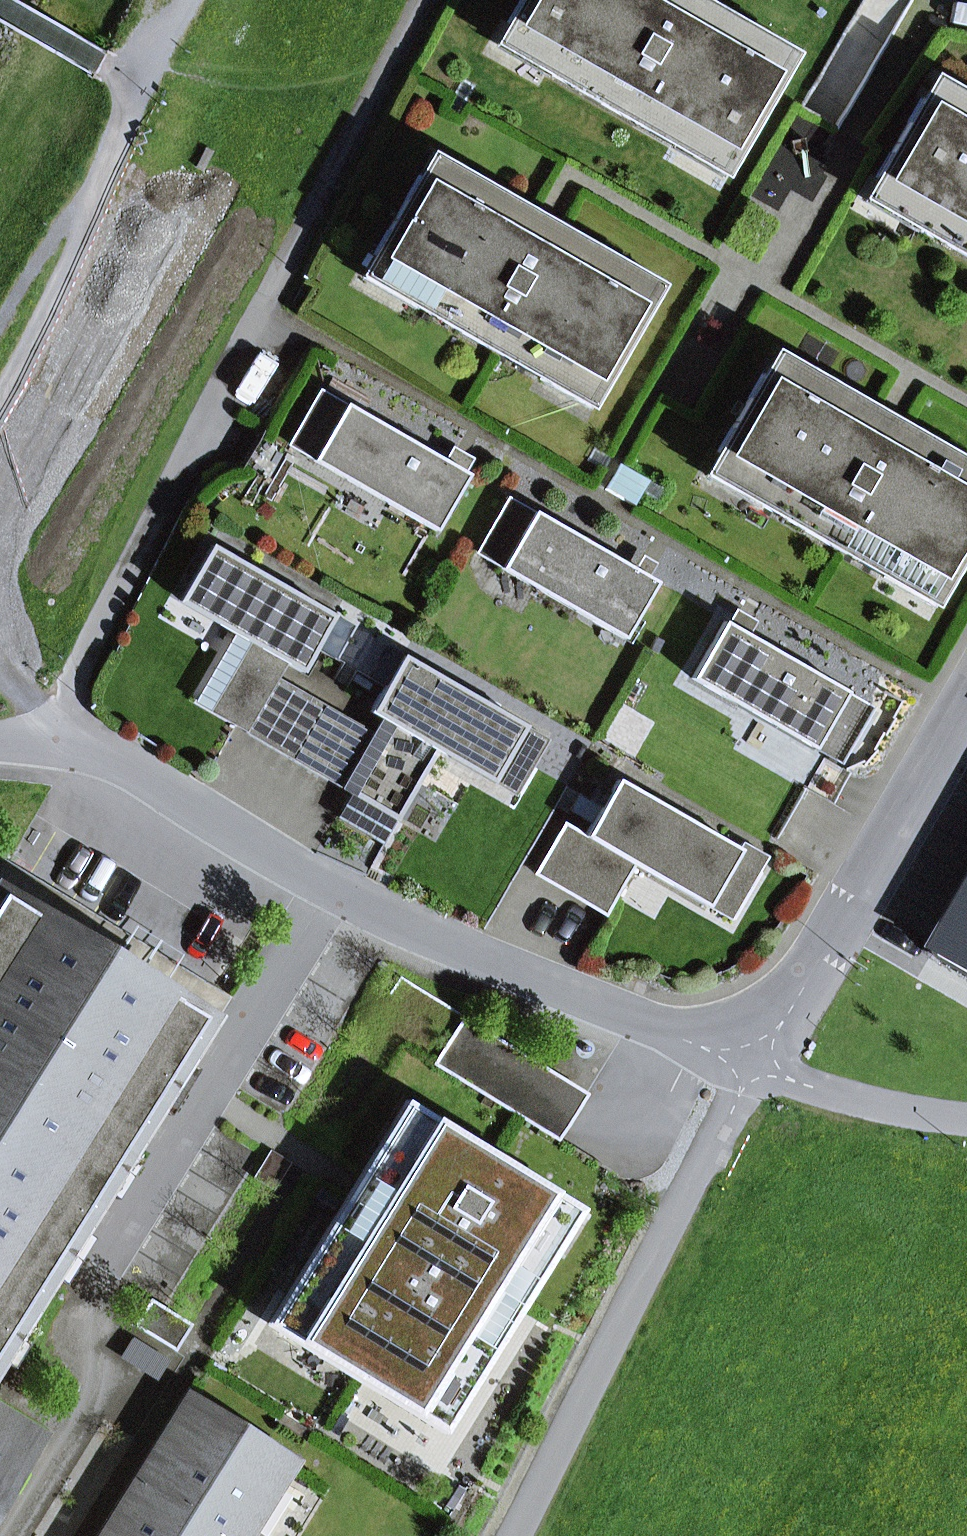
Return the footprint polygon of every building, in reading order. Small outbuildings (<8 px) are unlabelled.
[(741,24),(699,0),(521,0),(508,22),(560,52),(548,73),(671,144),(683,123),(735,153),(781,74),(729,44),(741,24)] [(781,74),(795,50),(743,20),(741,24),(729,44),(781,74)] [(548,73),(560,52),(508,22),(494,47),(546,77),(548,73)] [(936,74),(922,98),(966,124),(966,92),(936,74)] [(922,98),(876,177),(928,207),(916,228),(966,257),(966,124),(922,98)] [(720,178),(735,153),(683,123),(671,144),(669,148),(720,178)] [(483,184),(486,180),(434,150),(419,175),(472,205),(483,184)] [(595,276),(607,255),(546,220),(483,184),(472,205),(419,175),(373,254),(425,285),(414,305),(537,376),(549,356),(601,386),(647,306),(595,276)] [(916,228),(928,207),(876,177),(862,202),(914,232),(916,228)] [(647,306),(661,281),(609,251),(607,255),(595,276),(647,306)] [(414,305),(425,285),(373,254),(359,279),(411,309),(414,305)] [(827,382),(829,378),(777,348),(763,373),(815,403),(827,382)] [(586,410),(601,386),(549,356),(537,376),(535,380),(586,410)] [(950,454),(886,417),(827,382),(815,403),(763,373),(717,452),(769,482),(757,503),(881,574),(893,554),(944,584),(966,544),(966,491),(938,474),(950,454)] [(346,404),(320,389),(287,446),(313,461),(346,404)] [(435,531),(468,475),(454,466),(346,404),(313,461),(435,531)] [(952,450),(950,454),(938,474),(966,491),(966,458),(952,450)] [(757,503),(769,482),(717,452),(703,477),(754,507),(757,503)] [(475,553),(501,568),(534,512),(508,497),(475,553)] [(623,639),(656,582),(643,574),(534,512),(501,568),(623,639)] [(210,545),(177,601),(233,633),(285,663),(301,672),(333,616),(210,545)] [(930,608),(944,584),(893,554),(881,574),(878,578),(930,608)] [(814,749),(847,693),(735,628),(724,622),(691,679),(814,749)] [(193,702),(245,733),(277,678),(285,663),(233,633),(193,702)] [(525,726),(403,655),(370,712),(380,718),(390,724),(350,793),(398,821),(438,752),(492,783),(525,726)] [(277,678),(245,733),(293,760),(325,706),(277,678)] [(873,708),(847,693),(814,749),(840,764),(873,708)] [(340,787),(371,733),(325,706),(293,760),(340,787)] [(340,787),(350,793),(390,724),(380,718),(371,733),(340,787)] [(492,783),(515,797),(549,740),(525,726),(492,783)] [(738,850),(617,780),(585,835),(565,870),(616,899),(635,866),(707,907),(735,859),(759,872),(767,857),(742,843),(738,850)] [(335,818),(383,846),(398,821),(350,793),(335,818)] [(565,870),(585,835),(564,823),(534,875),(606,916),(616,899),(565,870)] [(210,1031),(234,998),(6,857),(0,867),(0,1376),(210,1031)] [(707,907),(731,921),(759,872),(735,859),(707,907)] [(945,968),(966,981),(966,931),(945,968)] [(435,1125),(404,1106),(355,1189),(265,1334),(298,1355),(413,1426),(443,1444),(584,1215),(555,1198),(435,1125)] [(134,1326),(176,1351),(192,1325),(150,1299),(134,1326)] [(133,1487),(212,1535),(245,1535),(290,1462),(187,1399),(133,1487)] [(103,1535),(212,1535),(133,1487),(103,1535)]
